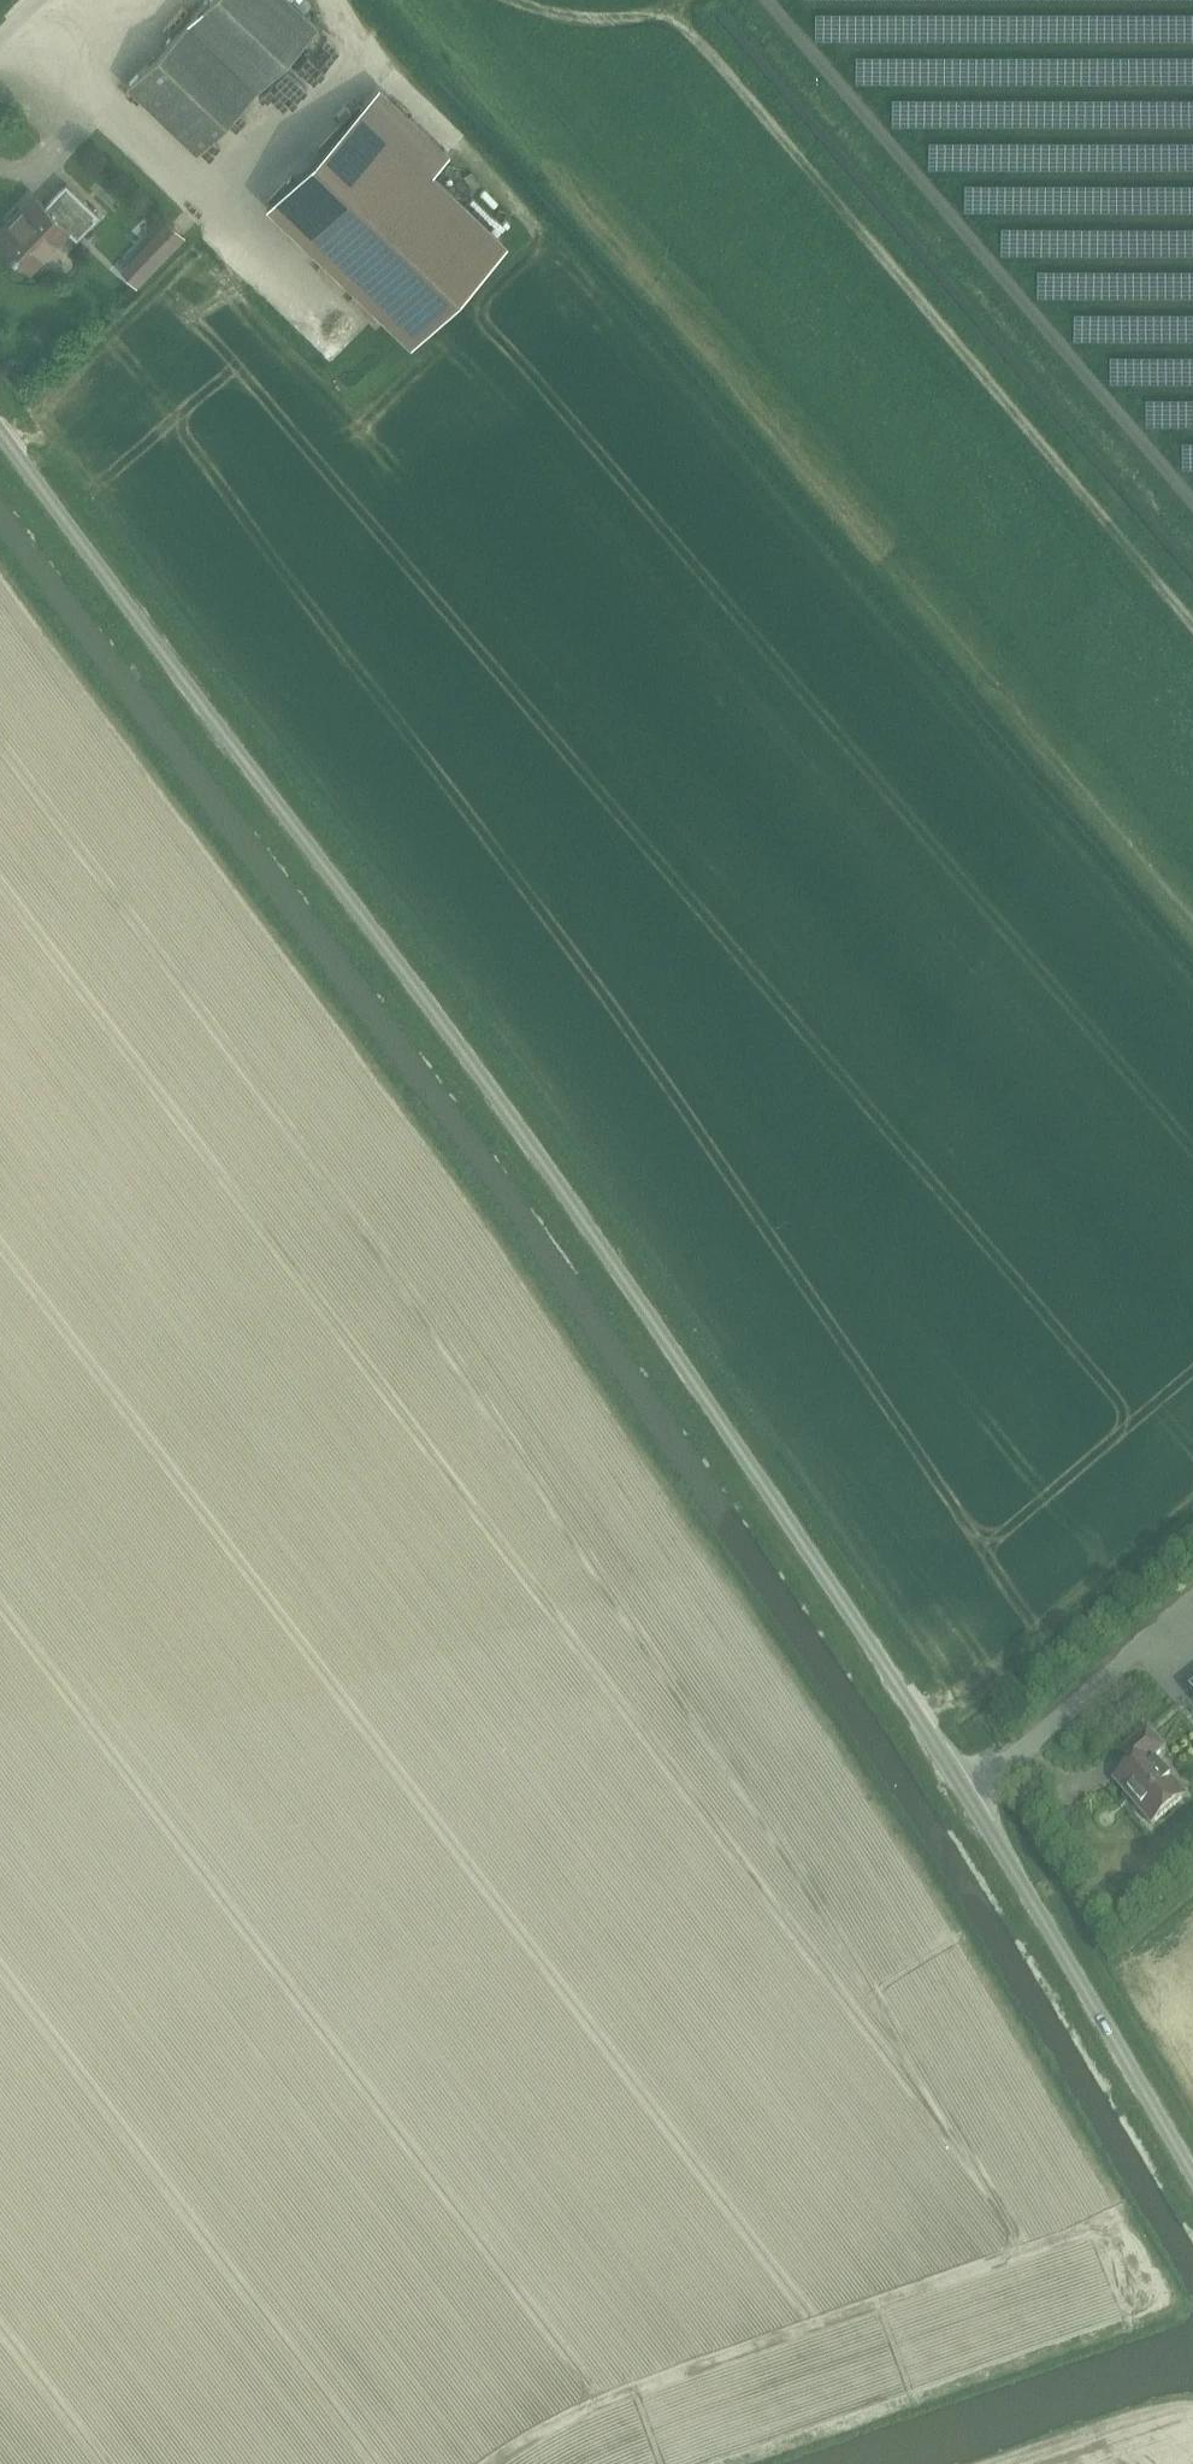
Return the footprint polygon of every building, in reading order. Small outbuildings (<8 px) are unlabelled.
[(127,84),(197,151),(317,25),(291,0),(207,0),(127,84)] [(358,105),(266,199),(382,312),(405,334),(497,240),(463,207),(358,105)] [(0,237),(0,240),(14,254),(13,255),(12,260),(20,267),(25,267),(26,265),(30,269),(68,229),(76,237),(98,214),(66,184),(45,206),(37,198),(27,208),(24,205),(9,221),(12,224),(0,237)] [(123,274),(137,287),(184,236),(170,223),(123,274)] [(133,230),(126,237),(127,245),(133,251),(144,240),(133,230)] [(1137,1806),(1152,1824),(1185,1796),(1153,1758),(1165,1748),(1149,1729),(1122,1752),(1133,1765),(1118,1777),(1140,1803),(1137,1806)]
